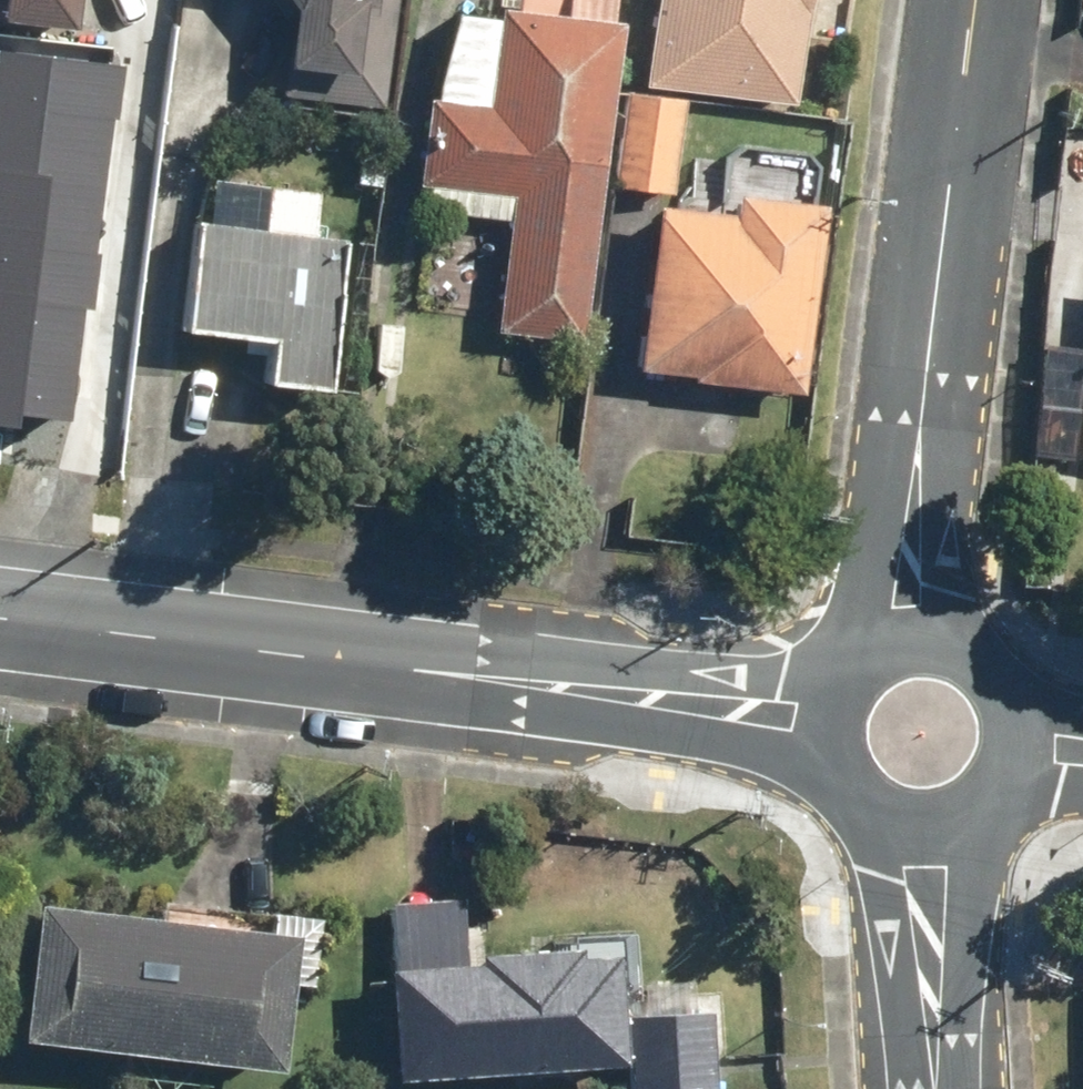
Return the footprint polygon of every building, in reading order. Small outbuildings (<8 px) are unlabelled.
[(3,20),(78,30),(82,0),(6,0),(3,20)] [(246,38),(274,40),(271,105),(386,109),(391,0),(248,0),(246,38)] [(518,18),(487,16),(485,29),(445,26),(441,85),(425,84),(416,219),(497,225),(489,338),(580,345),(605,0),(519,0),(518,18)] [(650,84),(807,99),(817,0),(659,0),(650,84)] [(35,320),(43,234),(84,238),(99,71),(0,62),(0,317),(35,320)] [(685,101),(630,96),(620,189),(676,194),(685,101)] [(732,220),(659,213),(643,387),(803,401),(821,198),(735,190),(732,220)] [(185,229),(174,333),(255,341),(249,399),(322,407),(340,245),(185,229)] [(377,1088),(397,1088),(621,1077),(621,1088),(710,1088),(706,1019),(639,1023),(637,992),(610,994),(608,957),(483,964),(482,954),(461,955),(458,900),(385,904),(389,976),(360,978),(362,1028),(373,1028),(377,1088)] [(282,946),(17,918),(2,1055),(267,1083),(282,946)]
